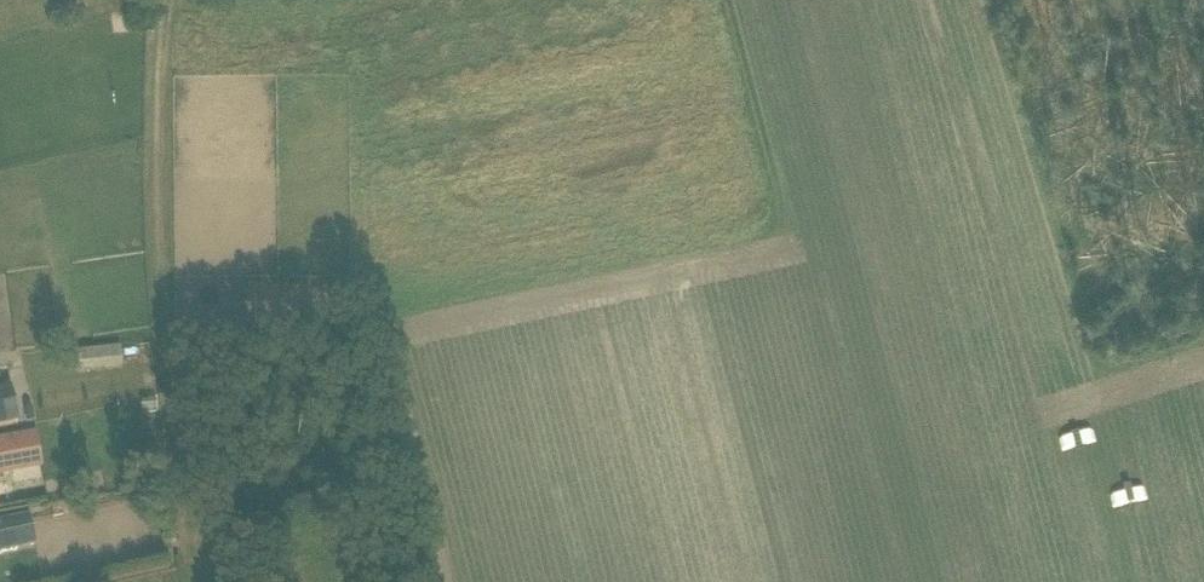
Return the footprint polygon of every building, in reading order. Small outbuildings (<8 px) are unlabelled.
[(119,347),(77,348),(77,367),(119,366),(119,347)] [(18,423),(11,394),(0,396),(0,427),(18,423)] [(0,438),(0,476),(44,468),(38,432),(0,438)] [(0,520),(0,549),(34,542),(28,514),(0,520)]
